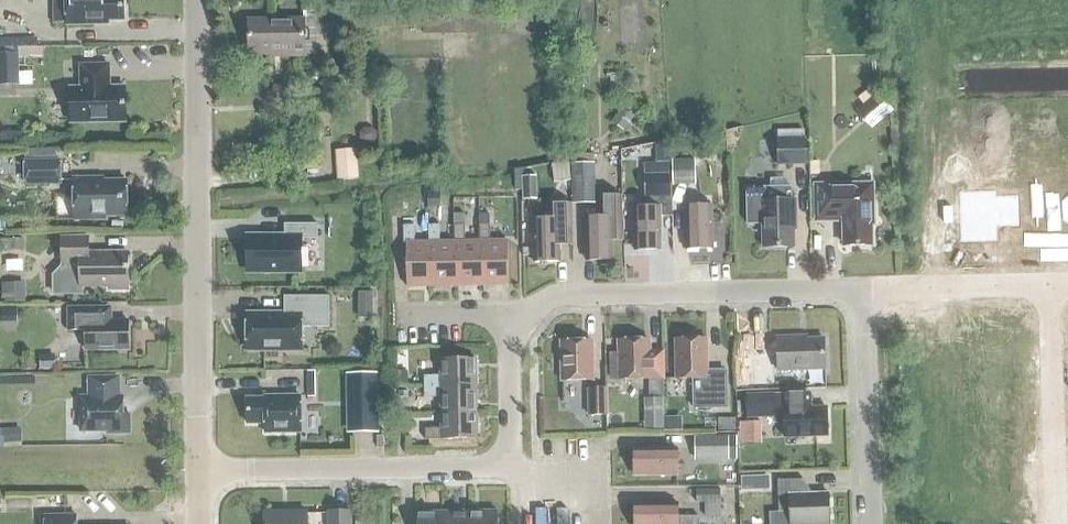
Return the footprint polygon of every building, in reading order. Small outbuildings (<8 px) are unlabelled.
[(108,21),(124,20),(123,0),(66,0),(67,25),(108,24),(108,21)] [(303,18),(248,19),(250,53),(271,53),(283,52),(284,56),(304,55),(315,55),(314,17),(303,18)] [(19,53),(19,59),(43,59),(43,47),(19,47),(19,53)] [(19,53),(0,53),(0,85),(19,85),(19,59),(19,53)] [(81,88),(70,88),(71,123),(126,122),(125,87),(109,88),(109,65),(80,66),(81,88)] [(864,108),(880,125),(898,108),(882,91),(864,108)] [(776,139),(777,166),(807,165),(806,138),(776,139)] [(47,149),(25,149),(25,160),(56,160),(56,149),(47,149)] [(358,178),(357,149),(336,150),(337,180),(358,178)] [(676,157),(675,179),(697,179),(697,157),(676,157)] [(23,161),(24,185),(62,185),(61,160),(56,160),(25,160),(23,161)] [(672,214),(672,207),(672,174),(646,174),(646,205),(636,206),(636,247),(662,247),(662,214),(672,214)] [(574,176),(575,202),(596,201),(595,175),(574,176)] [(537,199),(537,176),(522,177),(523,200),(537,199)] [(94,177),(74,177),(74,219),(106,219),(106,215),(127,215),(127,179),(94,180),(94,177)] [(814,183),(815,219),(844,218),(845,243),(871,243),(870,219),(874,219),(873,181),(814,183)] [(762,222),(762,245),(793,245),(792,219),(795,219),(795,198),(791,198),(791,185),(746,186),(747,222),(762,222)] [(1030,187),(1031,226),(1048,226),(1049,239),(1067,239),(1067,186),(1030,187)] [(994,241),(993,225),(998,225),(998,226),(1015,226),(1014,197),(992,198),(992,193),(957,194),(959,242),(994,241)] [(621,238),(620,194),(604,194),(604,216),(586,216),(587,258),(612,257),(612,238),(621,238)] [(572,203),(550,203),(550,218),(535,218),(535,260),(560,259),(560,246),(573,245),(572,203)] [(687,204),(688,247),(714,246),(713,203),(687,204)] [(454,223),(455,240),(459,240),(460,284),(484,284),(483,240),(478,240),(465,241),(465,222),(454,223)] [(478,222),(478,240),(483,240),(484,284),(509,283),(509,240),(491,240),(490,222),(478,222)] [(407,285),(430,285),(434,285),(433,241),(430,241),(415,242),(415,223),(403,223),(404,243),(407,243),(407,285)] [(429,223),(430,241),(433,241),(434,285),(460,284),(459,240),(455,240),(440,241),(440,223),(429,223)] [(247,237),(247,271),(301,271),(301,239),(318,239),(318,224),(284,224),(284,237),(247,237)] [(128,289),(127,251),(88,252),(88,236),(62,236),(62,263),(52,275),(53,296),(84,295),(83,286),(109,286),(109,289),(128,289)] [(25,290),(1,291),(2,303),(25,302),(25,290)] [(247,315),(247,349),(301,349),(301,327),(329,327),(329,297),(284,296),(284,315),(247,315)] [(97,307),(68,307),(68,330),(86,330),(86,349),(129,349),(128,320),(113,320),(113,306),(97,307)] [(777,335),(778,369),(825,368),(824,336),(798,337),(798,334),(777,335)] [(677,376),(692,375),(693,410),(727,409),(726,370),(707,371),(706,337),(676,337),(677,376)] [(651,351),(651,338),(618,339),(619,352),(610,352),(611,377),(649,377),(649,396),(663,395),(663,368),(663,351),(651,351)] [(561,340),(562,379),(593,378),(592,339),(561,340)] [(55,355),(39,355),(40,370),(55,369),(55,355)] [(773,383),(771,355),(752,356),(753,384),(773,383)] [(422,375),(423,386),(476,385),(475,357),(440,358),(440,374),(422,375)] [(408,371),(395,371),(395,385),(408,384),(408,371)] [(345,376),(346,433),(377,432),(376,375),(345,376)] [(130,433),(130,414),(124,414),(123,396),(119,396),(118,377),(89,377),(90,400),(80,401),(81,430),(107,429),(107,433),(130,433)] [(440,395),(441,411),(477,410),(476,385),(423,386),(423,396),(440,395)] [(410,388),(396,388),(396,399),(410,398),(410,388)] [(607,389),(588,389),(589,416),(607,416),(607,389)] [(749,416),(784,415),(785,436),(827,435),(826,405),(784,407),(784,408),(776,408),(775,393),(748,394),(749,416)] [(248,423),(266,423),(266,432),(301,431),(300,394),(275,395),(275,397),(247,397),(248,423)] [(477,410),(441,411),(441,426),(424,427),(425,438),(442,438),(442,439),(478,437),(477,410)] [(644,412),(645,428),(664,428),(664,412),(644,412)] [(765,442),(764,420),(743,420),(744,443),(765,442)] [(21,429),(2,430),(3,444),(22,443),(21,429)] [(694,437),(694,461),(729,460),(728,436),(694,437)] [(635,446),(635,473),(677,473),(677,445),(635,446)] [(760,477),(743,477),(743,489),(761,489),(760,477)] [(790,523),(826,523),(830,523),(829,492),(805,492),(804,478),(778,478),(779,510),(790,510),(790,523)] [(698,488),(698,502),(721,501),(720,488),(698,488)] [(699,516),(678,516),(677,501),(636,502),(636,523),(699,523),(699,516)] [(443,511),(444,523),(470,523),(470,510),(443,511)] [(470,510),(470,523),(497,523),(497,510),(470,510)] [(443,511),(417,512),(417,523),(444,523),(443,511)] [(266,523),(308,523),(308,513),(266,514),(266,523)] [(351,513),(329,513),(329,523),(351,523),(351,513)] [(78,515),(47,516),(47,523),(78,523),(78,515)]
